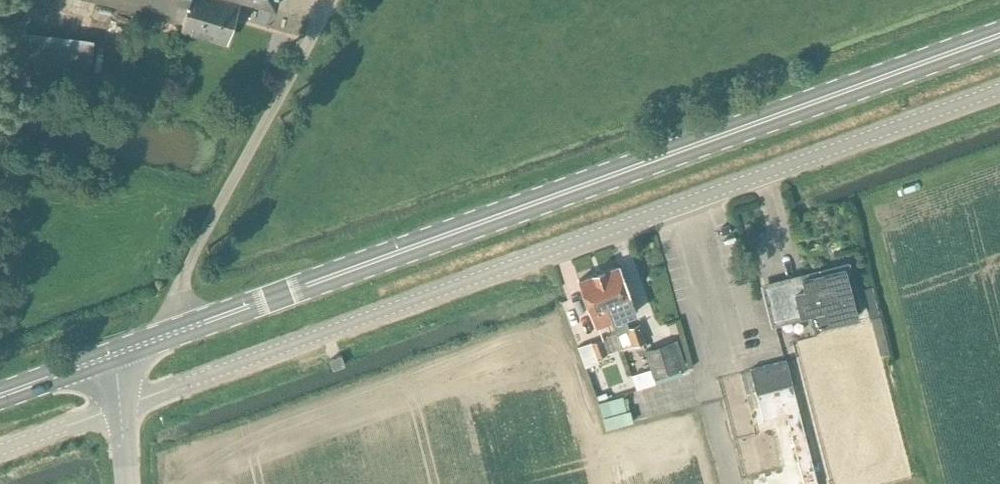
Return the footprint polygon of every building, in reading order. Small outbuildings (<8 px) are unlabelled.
[(181,23),(180,28),(227,42),(239,0),(97,0),(181,23)] [(87,91),(93,43),(11,33),(5,81),(87,91)] [(602,270),(597,272),(615,321),(619,333),(627,330),(633,345),(647,340),(640,322),(629,326),(625,317),(636,313),(619,266),(605,271),(602,270)] [(810,312),(814,326),(857,315),(845,268),(792,281),(792,279),(765,286),(774,321),(810,312)] [(590,276),(579,280),(596,328),(612,322),(616,332),(616,334),(619,333),(615,321),(597,272),(592,273),(590,276)] [(871,286),(861,289),(873,330),(883,327),(871,286)] [(601,337),(590,341),(596,357),(597,357),(606,353),(601,337)] [(644,350),(652,376),(680,367),(672,341),(644,350)] [(332,358),(335,366),(346,362),(343,354),(332,358)] [(749,370),(762,419),(775,416),(786,413),(804,483),(817,483),(786,361),(749,370)] [(629,407),(602,414),(605,426),(632,418),(629,407)]
